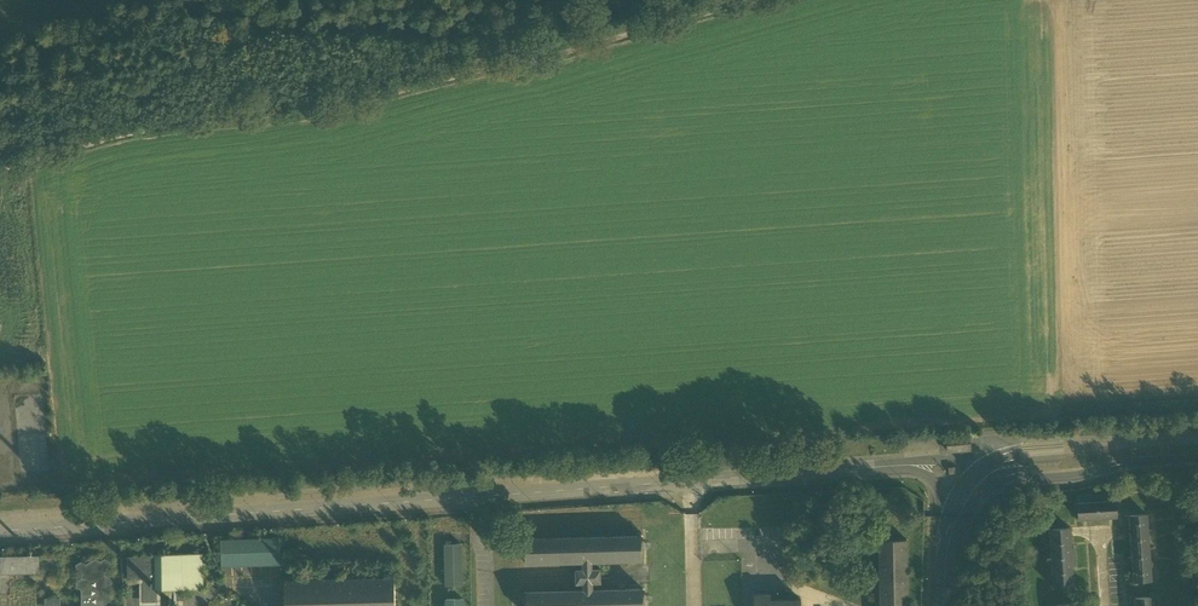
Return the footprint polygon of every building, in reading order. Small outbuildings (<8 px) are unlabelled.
[(968,442),(945,443),(945,451),(968,450),(968,442)] [(1119,520),(1118,502),(1072,504),(1073,523),(1119,520)] [(1153,582),(1149,516),(1123,517),(1127,583),(1153,582)] [(1074,587),(1071,529),(1044,531),(1048,589),(1074,587)] [(526,593),(527,605),(643,605),(642,589),(592,591),(592,582),(600,582),(600,569),(592,569),(591,561),(642,560),(641,536),(525,540),(525,563),(583,561),(583,570),(576,570),(577,582),(584,582),(584,591),(526,593)] [(279,538),(221,540),(221,566),(280,564),(279,538)] [(879,540),(880,605),(908,605),(906,539),(879,540)] [(461,544),(445,544),(446,586),(462,585),(461,544)] [(154,548),(154,557),(128,558),(128,579),(155,579),(155,590),(203,589),(203,554),(162,554),(162,548),(154,548)] [(0,556),(0,574),(39,573),(39,570),(56,569),(56,558),(39,559),(39,555),(0,556)] [(86,565),(81,562),(76,565),(76,570),(82,573),(82,579),(77,582),(77,587),(82,590),(82,605),(106,605),(105,603),(110,600),(110,595),(105,592),(105,586),(110,584),(110,578),(105,575),(105,570),(110,567),(110,562),(105,559),(100,562),(96,559),(86,565)] [(284,581),(285,605),(395,605),(394,577),(284,581)] [(800,599),(770,600),(770,594),(754,594),(754,605),(801,605),(800,599)]
